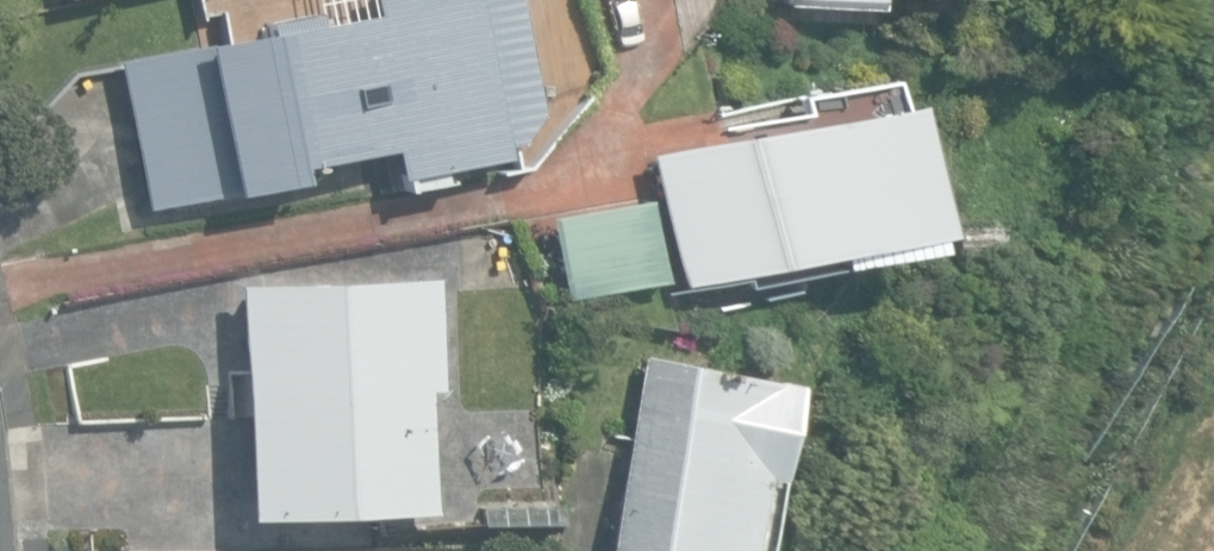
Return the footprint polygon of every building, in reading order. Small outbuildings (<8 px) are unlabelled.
[(373,11),(316,22),(314,11),(264,20),(266,32),(201,44),(201,45),(117,60),(143,210),(229,193),(229,195),(299,182),(296,166),(387,149),(393,179),(506,158),(504,144),(518,142),(535,113),(514,0),(371,0),(373,11)] [(645,153),(675,285),(865,242),(868,253),(906,244),(904,232),(916,230),(886,98),(645,153)] [(549,216),(563,296),(661,279),(647,198),(549,216)] [(952,222),(954,264),(995,263),(994,220),(952,222)] [(233,283),(241,517),(428,511),(424,390),(437,389),(433,276),(233,283)] [(751,475),(765,477),(783,382),(640,354),(601,550),(736,550),(751,475)]
